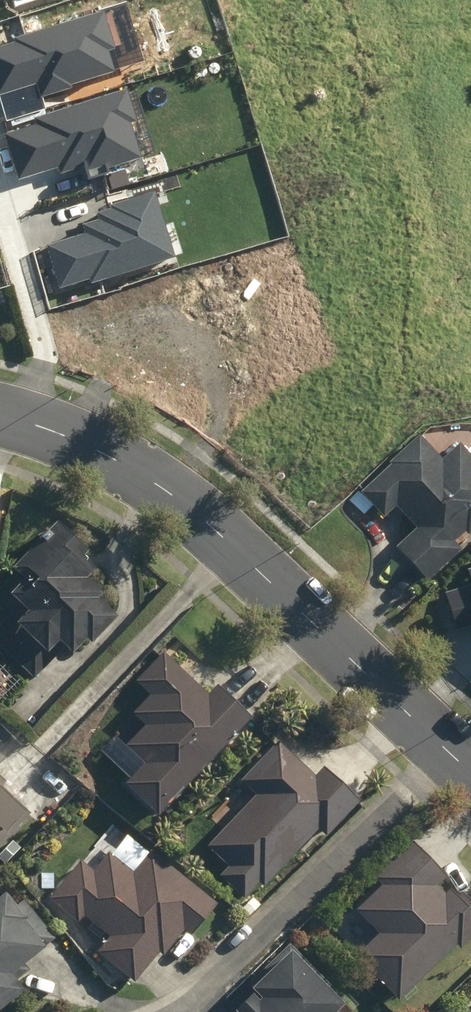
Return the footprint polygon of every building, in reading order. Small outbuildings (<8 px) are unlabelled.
[(104,10),(15,38),(16,42),(0,47),(0,96),(36,84),(40,97),(73,87),(72,84),(115,71),(108,51),(117,48),(104,10)] [(134,118),(125,89),(34,117),(36,123),(3,133),(18,181),(59,168),(61,174),(82,168),(83,172),(138,156),(127,120),(134,118)] [(91,282),(175,257),(155,191),(110,205),(111,208),(97,212),(99,219),(83,224),(86,232),(46,244),(59,288),(90,278),(91,282)] [(396,503),(417,527),(396,546),(426,579),(467,542),(470,538),(470,456),(458,441),(440,458),(421,437),(359,493),(381,517),(396,503)] [(0,629),(0,638),(40,675),(60,655),(55,652),(66,640),(79,652),(93,638),(99,644),(123,619),(104,601),(109,595),(92,580),(102,570),(88,556),(93,550),(65,525),(6,587),(24,604),(0,629)] [(447,591),(461,641),(470,638),(470,584),(447,591)] [(162,814),(253,718),(219,686),(209,697),(165,655),(139,682),(155,697),(136,715),(148,727),(130,746),(148,763),(129,783),(162,814)] [(8,661),(0,670),(0,696),(10,705),(31,683),(8,661)] [(317,780),(277,742),(242,779),(258,794),(210,845),(229,863),(220,873),(243,895),(258,880),(263,884),(318,827),(326,834),(358,801),(326,770),(317,780)] [(31,818),(0,790),(3,784),(0,781),(0,853),(31,818)] [(400,994),(458,939),(462,944),(470,935),(470,899),(463,891),(457,897),(449,889),(444,894),(436,884),(443,876),(411,843),(376,877),(382,883),(357,908),(379,932),(359,952),(400,994)] [(219,905),(150,850),(133,873),(107,853),(93,871),(80,860),(51,897),(78,918),(83,913),(111,936),(99,952),(136,981),(179,926),(193,937),(219,905)] [(15,904),(5,892),(0,896),(0,1009),(25,990),(11,972),(47,943),(55,937),(23,898),(15,904)] [(354,1009),(292,945),(229,1006),(235,1011),(351,1011),(354,1009)]
